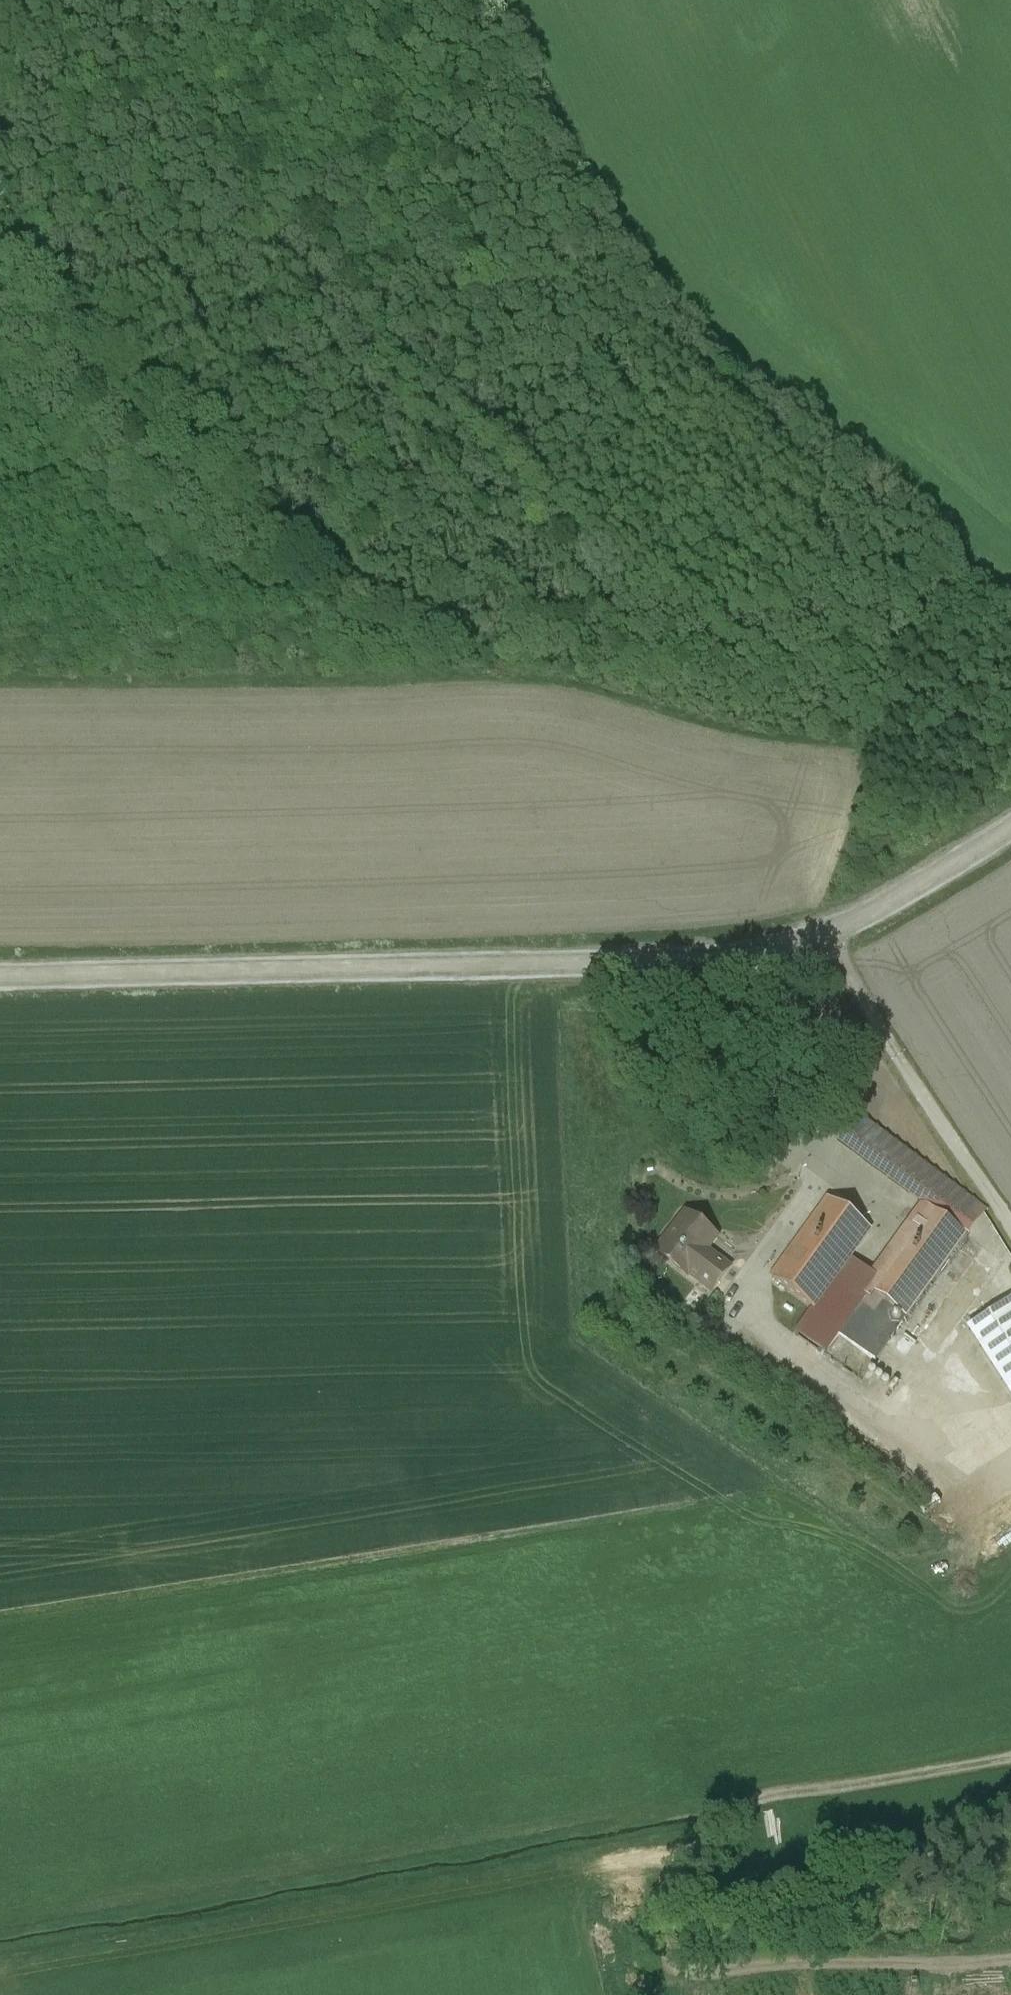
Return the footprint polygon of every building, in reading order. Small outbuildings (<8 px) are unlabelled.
[(947,1183),(854,1114),(836,1138),(928,1206),(929,1207),(947,1183)] [(781,1137),(769,1151),(776,1157),(788,1143),(781,1137)] [(828,1198),(771,1278),(813,1308),(870,1228),(828,1198)] [(928,1206),(868,1289),(882,1300),(905,1316),(965,1234),(929,1207),(928,1206)] [(716,1237),(686,1214),(657,1253),(687,1275),(688,1273),(712,1291),(729,1269),(705,1251),(716,1237)] [(868,1289),(837,1332),(875,1360),(889,1340),(865,1323),(882,1300),(868,1289)] [(989,1314),(1010,1349),(1010,1300),(989,1314)] [(1003,1502),(993,1509),(1010,1532),(1010,1513),(1003,1502)]
